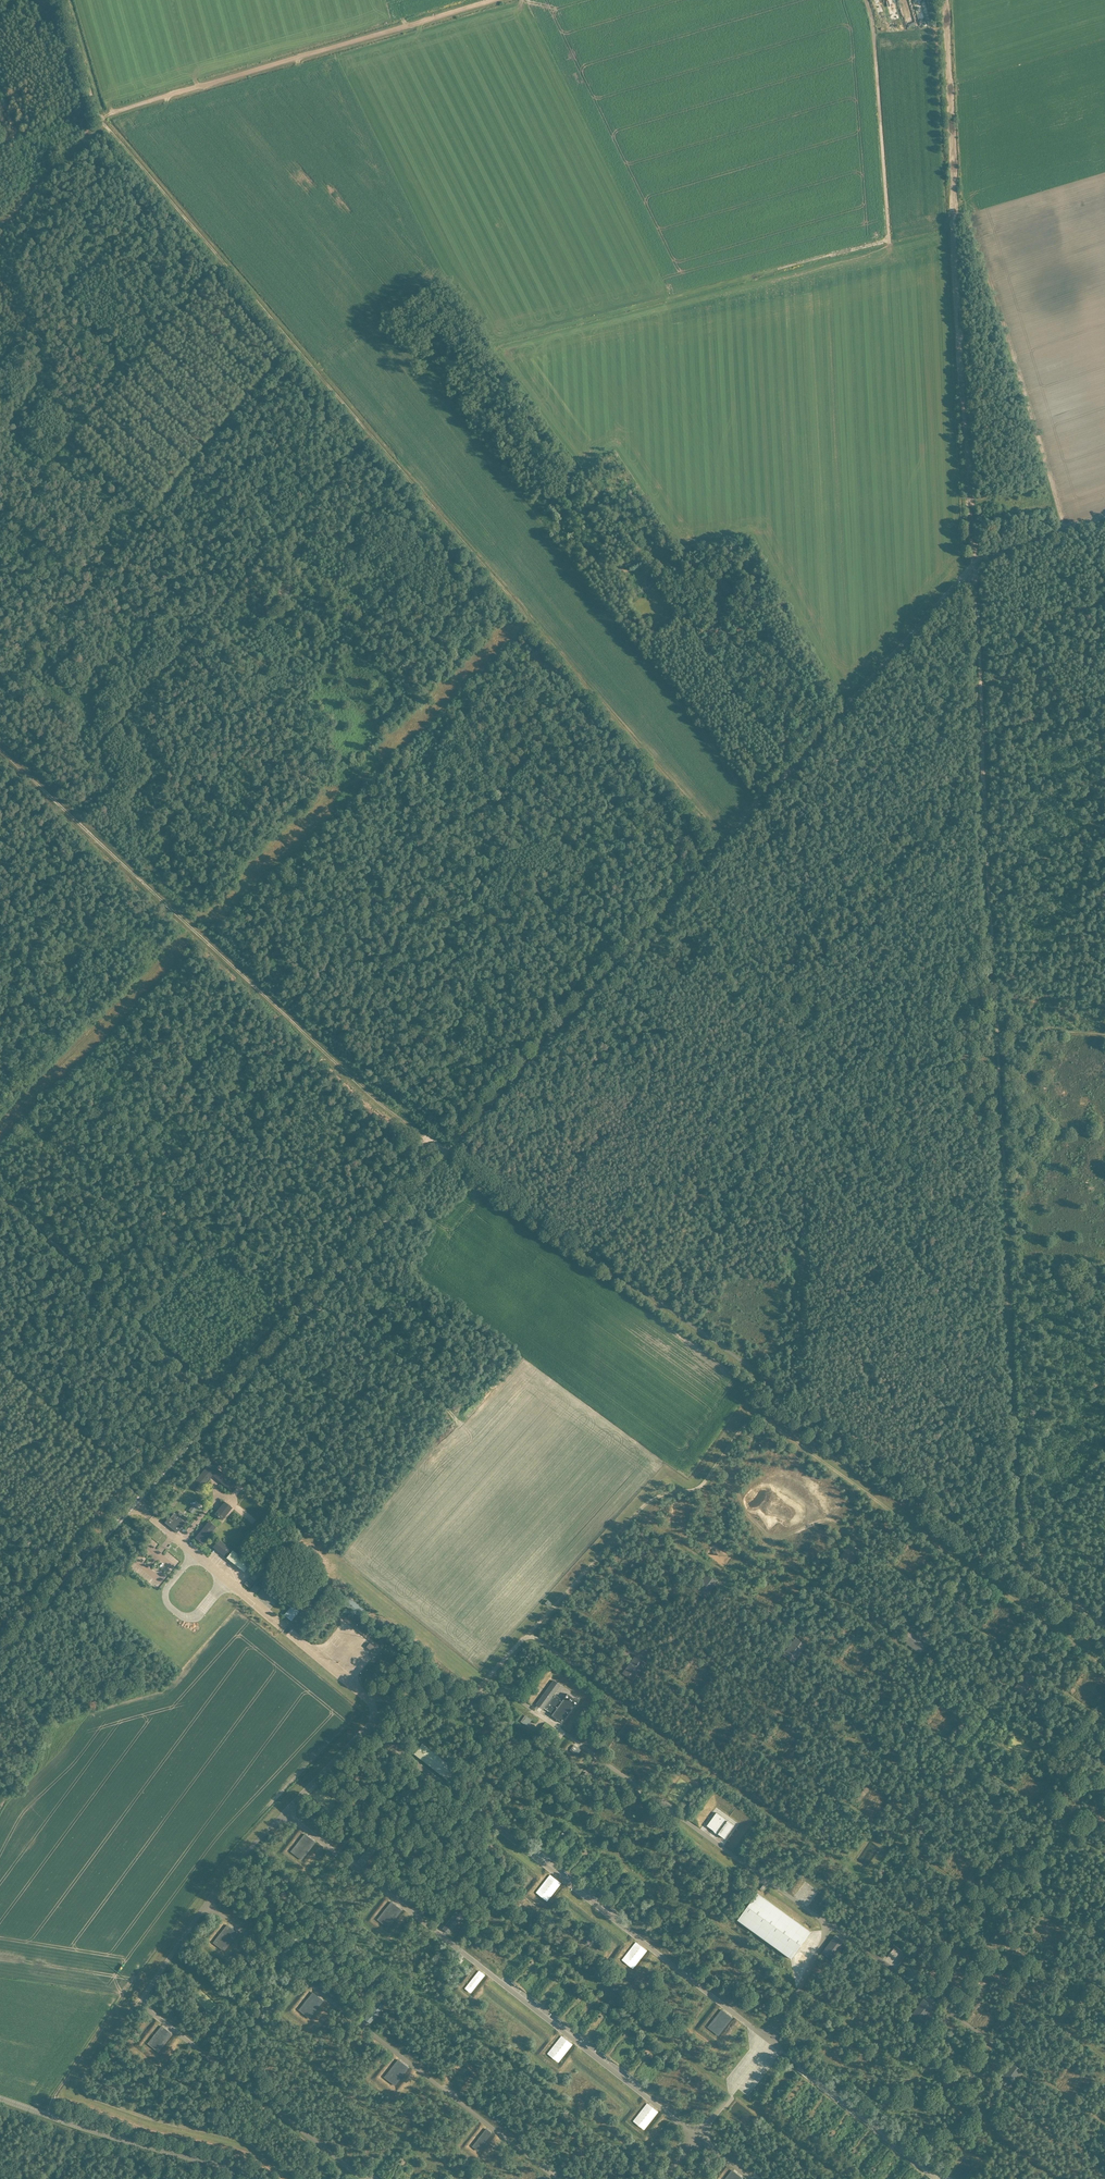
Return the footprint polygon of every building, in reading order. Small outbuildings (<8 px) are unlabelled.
[(725,596),(733,591),(723,576),(715,581),(725,596)] [(651,624),(647,619),(644,621),(644,622),(642,624),(645,628),(651,624)] [(212,1475),(233,1492),(238,1486),(217,1469),(220,1466),(212,1460),(191,1486),(199,1492),(212,1475)] [(241,1490),(237,1495),(241,1498),(245,1494),(241,1490)] [(222,1520),(232,1508),(225,1502),(214,1514),(222,1520)] [(165,1522),(166,1524),(177,1532),(185,1522),(174,1513),(170,1519),(168,1518),(165,1522)] [(216,1527),(209,1521),(194,1538),(202,1544),(216,1527)] [(228,1529),(222,1525),(216,1533),(222,1537),(228,1529)] [(219,1539),(213,1547),(244,1572),(250,1564),(219,1539)] [(251,1589),(256,1593),(260,1589),(255,1584),(251,1589)] [(364,1610),(345,1594),(339,1601),(359,1617),(364,1610)] [(284,1615),(291,1621),(299,1611),(292,1605),(284,1615)] [(277,1615),(280,1611),(276,1607),(272,1611),(277,1615)] [(536,1705),(534,1708),(540,1712),(542,1709),(543,1709),(544,1708),(552,1714),(551,1715),(562,1723),(578,1701),(567,1693),(562,1700),(554,1694),(560,1685),(553,1680),(536,1704),(536,1705)] [(558,1734),(551,1744),(554,1746),(561,1736),(558,1734)] [(422,1744),(414,1754),(448,1782),(456,1771),(422,1744)] [(574,1744),(569,1750),(576,1755),(581,1750),(574,1744)] [(734,1825),(717,1812),(707,1825),(714,1830),(715,1832),(716,1833),(718,1833),(725,1838),(734,1825)] [(305,1833),(290,1851),(302,1860),(316,1842),(305,1833)] [(371,1844),(357,1861),(363,1866),(377,1848),(371,1844)] [(562,1883),(550,1874),(536,1892),(547,1901),(562,1883)] [(791,1959),(811,1932),(757,1893),(738,1920),(791,1959)] [(391,1901),(377,1919),(388,1928),(402,1910),(391,1901)] [(456,1910),(442,1928),(448,1933),(460,1919),(462,1921),(464,1917),(462,1916),(463,1915),(456,1910)] [(238,1933),(227,1924),(213,1942),(224,1951),(238,1933)] [(298,1938),(293,1934),(279,1952),(284,1956),(298,1938)] [(835,1935),(822,1952),(833,1960),(846,1942),(835,1935)] [(647,1951),(636,1942),(622,1960),(633,1968),(647,1951)] [(485,1975),(479,1970),(465,1988),(471,1993),(485,1975)] [(298,2010),(310,2019),(324,2001),(312,1992),(298,2010)] [(923,1998),(910,2016),(921,2024),(934,2006),(923,1998)] [(384,2006),(378,2001),(364,2019),(370,2024),(384,2006)] [(719,2036),(733,2018),(722,2009),(708,2027),(719,2036)] [(173,2034),(161,2025),(147,2043),(159,2052),(173,2034)] [(561,2035),(547,2053),(559,2062),(573,2044),(561,2035)] [(409,2068),(398,2059),(384,2077),(395,2085),(409,2068)] [(659,2112),(647,2103),(633,2121),(645,2130),(659,2112)] [(486,2128),(472,2146),(478,2151),(492,2133),(486,2128)] [(732,2170),(732,2169),(725,2178),(743,2178),(732,2170)]
